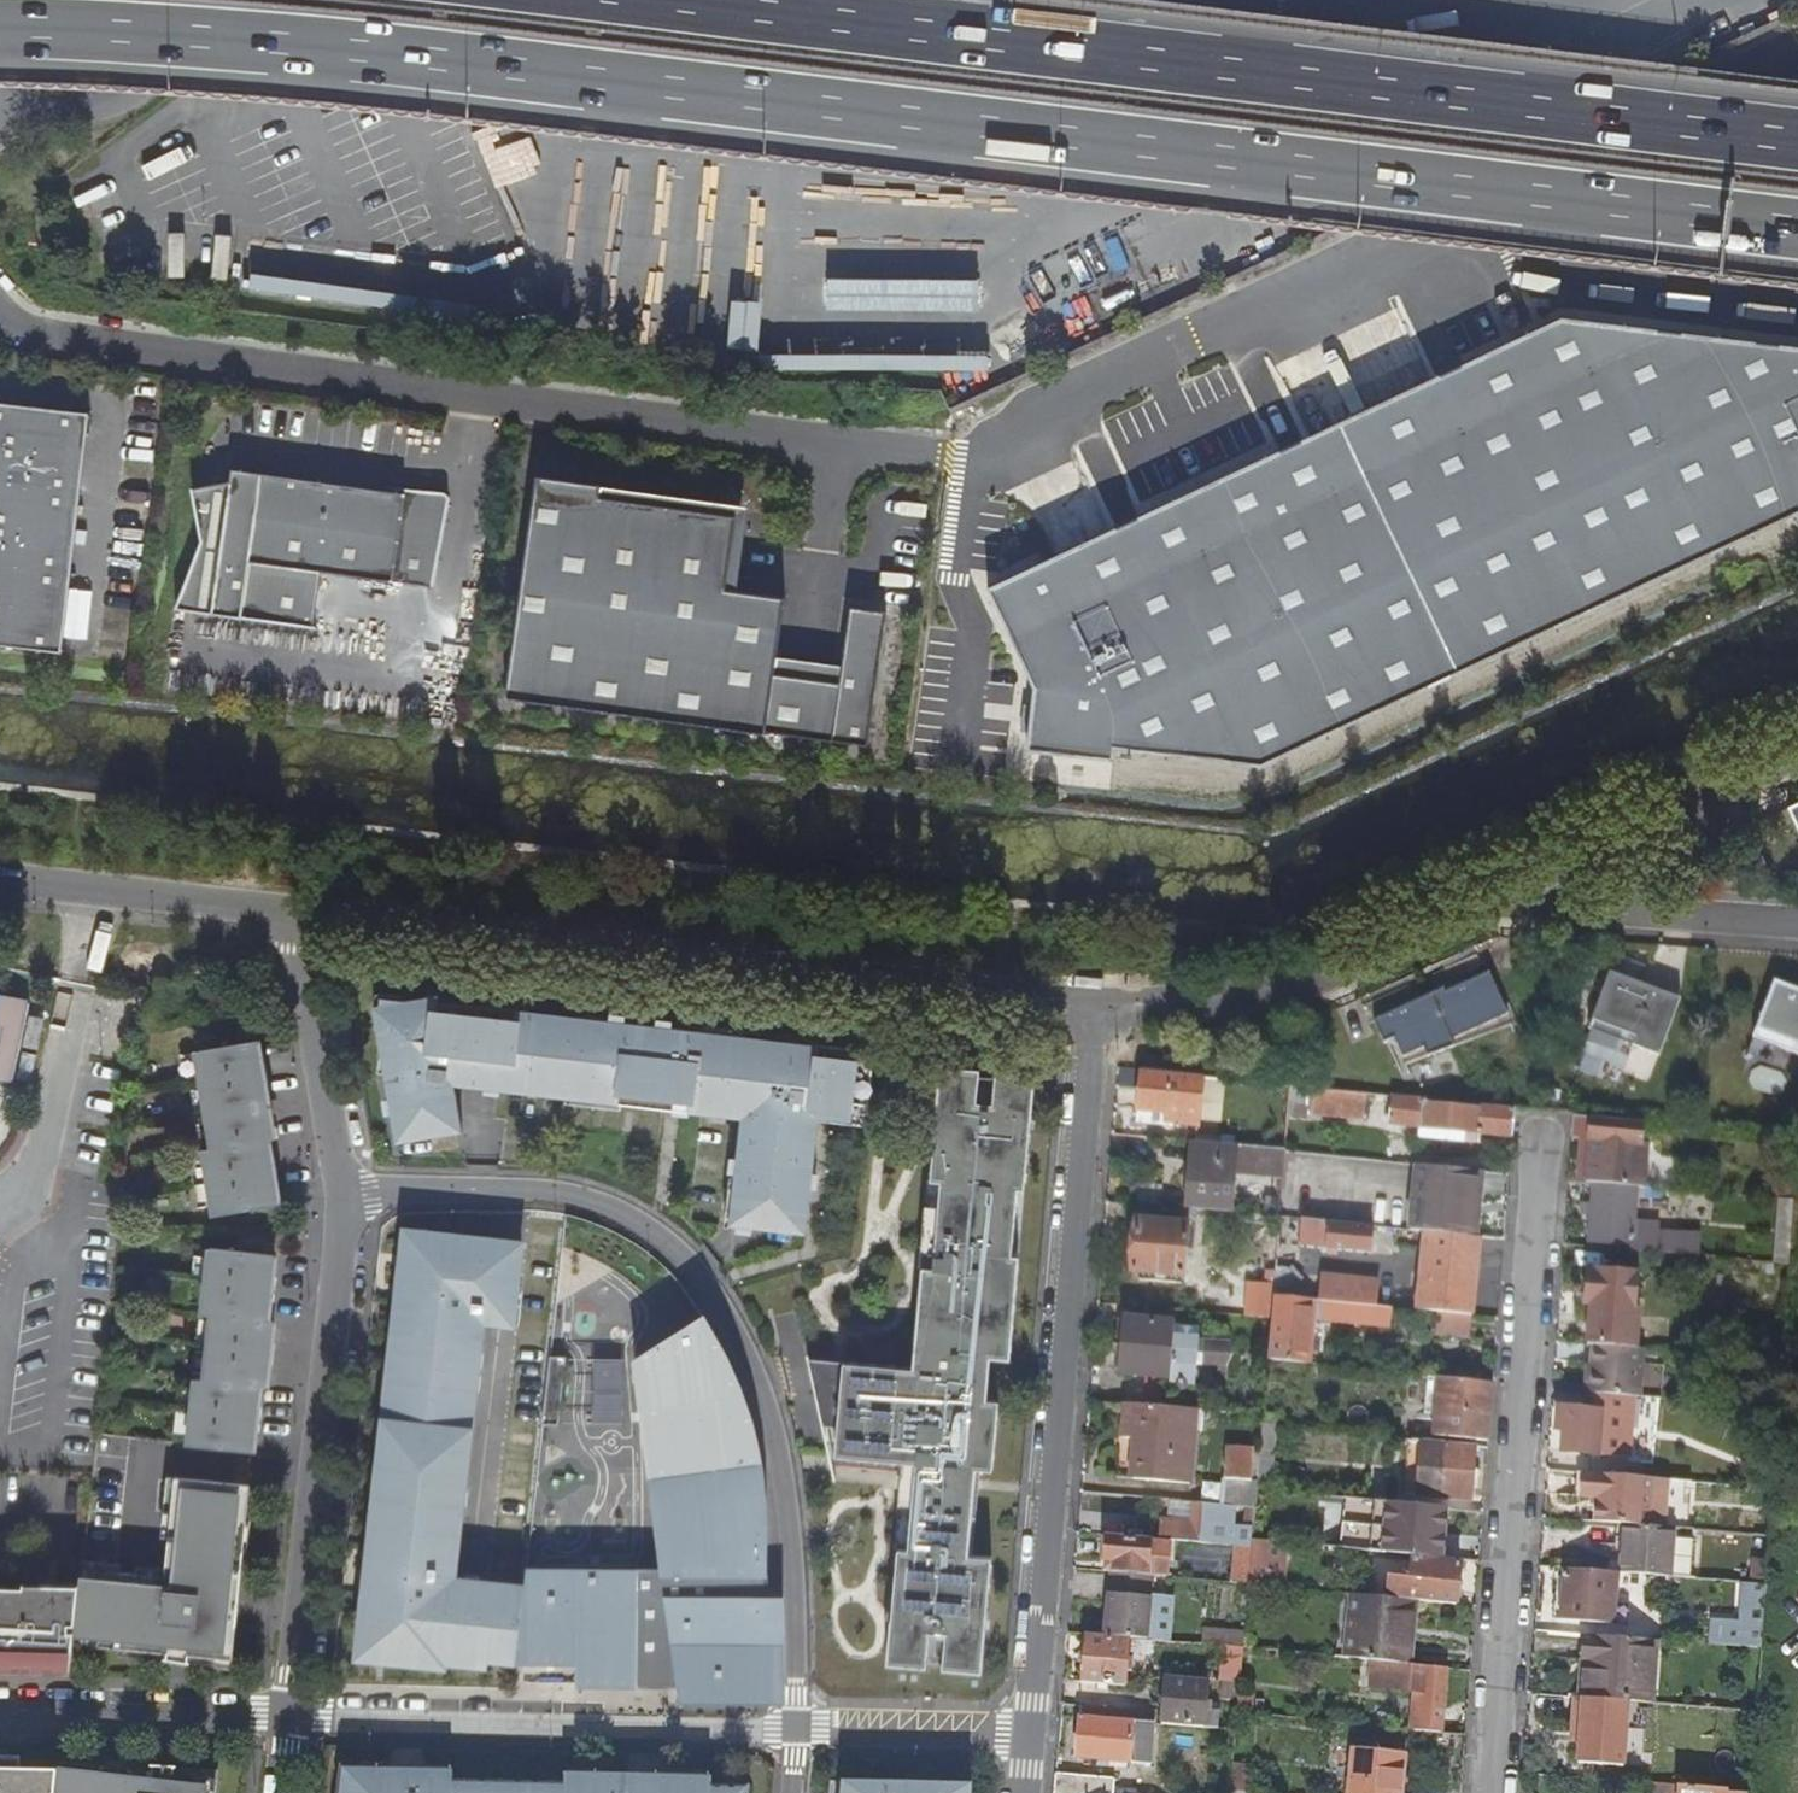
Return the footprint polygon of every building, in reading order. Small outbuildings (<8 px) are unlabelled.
[(261,239),(255,289),(400,306),(403,285),(390,284),(394,255),(261,239)] [(664,338),(705,340),(709,259),(693,259),(693,262),(668,261),(664,338)] [(779,311),(779,359),(933,361),(933,321),(917,320),(918,296),(839,295),(838,312),(779,311)] [(736,297),(733,345),(763,347),(765,298),(736,297)] [(1558,312),(1447,367),(1417,381),(1404,388),(1387,396),(1373,403),(1359,410),(1290,444),(1128,523),(1099,538),(1081,547),(1068,553),(992,590),(1037,687),(1035,704),(1031,731),(1028,749),(1116,761),(1117,750),(1264,770),(1795,512),(1797,518),(1797,344),(1558,312)] [(0,403),(0,645),(60,653),(90,413),(0,403)] [(231,469),(191,489),(201,542),(175,610),(314,629),(322,571),(434,589),(450,499),(444,493),(231,469)] [(537,476),(506,698),(767,735),(767,732),(868,747),(887,611),(851,606),(841,682),(775,673),(786,598),(727,589),(737,516),(601,497),(602,485),(537,476)] [(1031,731),(1035,704),(1025,702),(1021,730),(1031,731)] [(1784,808),(1797,838),(1797,801),(1784,808)] [(1510,1012),(1490,968),(1446,989),(1444,985),(1373,1017),(1385,1042),(1395,1037),(1403,1054),(1423,1046),(1426,1054),(1455,1045),(1451,1037),(1510,1012)] [(1608,973),(1587,1030),(1657,1057),(1677,1000),(1608,973)] [(1752,1038),(1797,1056),(1797,991),(1773,981),(1752,1038)] [(384,1008),(374,1010),(397,1143),(463,1132),(456,1093),(450,1093),(451,1083),(528,1092),(528,1089),(597,1096),(596,1102),(692,1113),(693,1107),(742,1113),(730,1225),(798,1233),(800,1213),(808,1214),(819,1117),(849,1120),(851,1103),(868,1105),(874,1051),(791,1042),(790,1045),(733,1039),(733,1035),(605,1020),(605,1024),(536,1016),(537,1012),(434,1000),(432,996),(406,1004),(383,1000),(384,1008)] [(17,1081),(33,1005),(0,998),(0,1078),(17,1081)] [(34,1018),(27,1048),(41,1051),(48,1021),(34,1018)] [(251,1043),(200,1052),(218,1150),(205,1152),(216,1216),(274,1207),(279,1206),(276,1186),(271,1160),(268,1141),(274,1140),(272,1129),(265,1085),(261,1065),(257,1042),(251,1043)] [(27,1055),(21,1080),(35,1083),(40,1058),(27,1055)] [(266,1064),(261,1065),(265,1085),(269,1085),(266,1064)] [(1034,1074),(941,1066),(931,1181),(936,1181),(929,1269),(923,1269),(914,1370),(807,1360),(822,1427),(838,1428),(836,1456),(916,1463),(909,1551),(898,1550),(888,1665),(927,1668),(929,1636),(945,1638),(942,1669),(981,1673),(991,1557),(967,1555),(975,1468),(991,1470),(997,1401),(986,1400),(989,1356),(1009,1358),(1018,1257),(1014,1256),(1020,1188),(1024,1188),(1034,1074)] [(1145,1071),(1140,1120),(1153,1121),(1153,1123),(1170,1125),(1170,1122),(1201,1126),(1202,1117),(1205,1078),(1173,1074),(1145,1071)] [(1205,1078),(1202,1117),(1223,1119),(1227,1080),(1205,1078)] [(1316,1089),(1314,1114),(1367,1119),(1369,1094),(1316,1089)] [(1392,1124),(1514,1136),(1516,1109),(1482,1106),(1481,1109),(1426,1103),(1426,1100),(1394,1097),(1392,1124)] [(1590,1160),(1588,1184),(1594,1184),(1639,1188),(1646,1188),(1649,1145),(1643,1144),(1645,1122),(1576,1115),(1574,1139),(1584,1140),(1582,1159),(1590,1160)] [(1200,1135),(1199,1142),(1224,1144),(1225,1137),(1200,1135)] [(1194,1142),(1188,1209),(1235,1214),(1236,1206),(1229,1205),(1232,1185),(1222,1184),(1224,1170),(1240,1172),(1287,1177),(1289,1152),(1289,1150),(1224,1144),(1199,1142),(1194,1142)] [(276,1159),(271,1160),(276,1186),(280,1186),(276,1159)] [(1582,1159),(1580,1183),(1588,1184),(1590,1160),(1582,1159)] [(1419,1166),(1417,1190),(1477,1196),(1480,1172),(1419,1166)] [(1224,1170),(1222,1184),(1232,1185),(1229,1205),(1236,1206),(1240,1172),(1224,1170)] [(1480,1172),(1477,1196),(1474,1236),(1481,1237),(1487,1173),(1480,1172)] [(1138,1182),(1135,1205),(1169,1208),(1170,1185),(1138,1182)] [(1591,1242),(1630,1245),(1629,1250),(1639,1251),(1702,1256),(1703,1239),(1661,1236),(1662,1227),(1637,1224),(1639,1188),(1594,1184),(1591,1242)] [(1417,1190),(1414,1230),(1429,1232),(1474,1236),(1477,1196),(1417,1190)] [(1270,1198),(1268,1217),(1283,1218),(1285,1199),(1270,1198)] [(1783,1200),(1779,1263),(1791,1264),(1796,1200),(1783,1200)] [(1138,1220),(1133,1273),(1185,1278),(1189,1225),(1138,1220)] [(1306,1220),(1304,1246),(1373,1253),(1376,1227),(1306,1220)] [(1429,1232),(1421,1311),(1441,1313),(1474,1316),(1481,1237),(1474,1236),(1429,1232)] [(524,1587),(450,1578),(461,1484),(453,1483),(457,1449),(466,1450),(482,1321),(503,1323),(504,1314),(513,1315),(521,1244),(481,1240),(480,1247),(405,1239),(358,1657),(398,1662),(398,1660),(442,1664),(442,1662),(489,1662),(489,1655),(517,1658),(524,1587)] [(1596,1247),(1594,1269),(1622,1271),(1624,1250),(1596,1247)] [(197,1381),(190,1446),(254,1453),(257,1432),(259,1408),(261,1388),(267,1389),(270,1366),(272,1345),(274,1322),(268,1322),(270,1302),(273,1278),(275,1257),(211,1250),(204,1315),(216,1316),(209,1383),(197,1381)] [(1590,1269),(1587,1305),(1592,1305),(1588,1344),(1594,1344),(1638,1348),(1642,1310),(1637,1309),(1639,1283),(1651,1283),(1652,1273),(1675,1274),(1676,1257),(1639,1254),(1639,1251),(1629,1250),(1624,1250),(1622,1271),(1594,1269),(1590,1269)] [(1278,1272),(1276,1297),(1300,1299),(1302,1275),(1278,1272)] [(1317,1293),(1316,1301),(1365,1305),(1367,1282),(1325,1277),(1323,1293),(1317,1293)] [(1252,1288),(1249,1318),(1267,1320),(1269,1298),(1270,1290),(1252,1288)] [(1276,1298),(1274,1321),(1271,1361),(1309,1364),(1313,1319),(1393,1327),(1395,1308),(1365,1305),(1316,1301),(1300,1299),(1276,1297),(1276,1298)] [(1269,1298),(1267,1320),(1274,1321),(1276,1298),(1269,1298)] [(1441,1313),(1439,1333),(1475,1336),(1477,1316),(1474,1316),(1441,1313)] [(517,1658),(516,1661),(577,1662),(577,1685),(636,1686),(637,1663),(678,1664),(681,1686),(765,1688),(772,1599),(754,1599),(753,1572),(770,1572),(770,1523),(765,1489),(758,1445),(753,1426),(739,1385),(726,1361),(715,1338),(701,1314),(674,1331),(680,1341),(671,1343),(669,1335),(634,1358),(663,1563),(664,1567),(527,1568),(524,1587),(517,1658)] [(1126,1321),(1121,1375),(1170,1379),(1170,1376),(1194,1378),(1199,1330),(1174,1328),(1174,1325),(1126,1321)] [(1594,1344),(1590,1393),(1596,1393),(1634,1397),(1641,1397),(1644,1348),(1638,1348),(1594,1344)] [(597,1358),(598,1417),(627,1417),(626,1357),(597,1358)] [(1770,1361),(1769,1379),(1780,1380),(1781,1362),(1770,1361)] [(1429,1376),(1425,1414),(1431,1414),(1430,1421),(1437,1421),(1441,1377),(1429,1376)] [(1441,1377),(1437,1421),(1436,1437),(1490,1442),(1495,1383),(1441,1377)] [(1596,1393),(1594,1409),(1633,1412),(1634,1397),(1596,1393)] [(1149,1440),(1145,1478),(1194,1483),(1201,1410),(1127,1403),(1124,1437),(1149,1440)] [(1559,1408),(1557,1431),(1564,1431),(1563,1453),(1629,1458),(1633,1412),(1594,1409),(1594,1411),(1559,1408)] [(1266,1416),(1265,1425),(1280,1427),(1281,1415),(1266,1414),(1266,1416)] [(1263,1447),(1260,1489),(1274,1491),(1280,1427),(1265,1425),(1263,1447)] [(1408,1439),(1404,1494),(1413,1495),(1418,1440),(1408,1439)] [(1418,1440),(1413,1495),(1472,1500),(1477,1446),(1418,1440)] [(461,1484),(466,1450),(457,1449),(453,1483),(461,1484)] [(1231,1450),(1227,1504),(1252,1506),(1257,1452),(1231,1450)] [(1597,1498),(1595,1523),(1625,1525),(1650,1527),(1654,1478),(1584,1472),(1582,1497),(1597,1498)] [(1368,1476),(1366,1500),(1371,1501),(1386,1503),(1388,1478),(1368,1476)] [(81,1592),(76,1645),(122,1650),(147,1652),(170,1654),(235,1660),(245,1553),(248,1522),(252,1486),(250,1486),(176,1479),(166,1584),(154,1583),(155,1577),(108,1572),(108,1578),(83,1576),(81,1592)] [(1371,1501),(1369,1524),(1473,1535),(1475,1512),(1413,1505),(1386,1503),(1371,1501)] [(1248,1508),(1247,1526),(1235,1525),(1237,1507),(1197,1503),(1196,1522),(1163,1519),(1161,1539),(1179,1541),(1240,1546),(1254,1547),(1255,1540),(1258,1509),(1248,1508)] [(1625,1525),(1621,1573),(1672,1577),(1675,1529),(1650,1527),(1625,1525)] [(1110,1537),(1108,1561),(1117,1562),(1116,1570),(1141,1572),(1141,1575),(1155,1576),(1176,1578),(1179,1541),(1161,1539),(1142,1538),(1142,1540),(1110,1537)] [(1254,1547),(1251,1585),(1269,1587),(1273,1542),(1255,1540),(1254,1547)] [(1240,1546),(1236,1583),(1251,1585),(1254,1547),(1240,1546)] [(1417,1559),(1415,1578),(1394,1576),(1391,1599),(1416,1601),(1459,1605),(1462,1564),(1417,1559)] [(1108,1561),(1107,1569),(1116,1570),(1117,1562),(1108,1561)] [(1111,1572),(1106,1635),(1130,1638),(1147,1639),(1149,1639),(1155,1576),(1141,1575),(1116,1573),(1111,1572)] [(1564,1573),(1560,1620),(1614,1625),(1618,1575),(1592,1573),(1592,1575),(1564,1573)] [(1714,1618),(1712,1645),(1763,1650),(1768,1585),(1747,1583),(1743,1621),(1714,1618)] [(73,1672),(81,1592),(0,1590),(0,1671),(73,1672)] [(1346,1594),(1341,1657),(1376,1661),(1404,1664),(1408,1626),(1413,1626),(1416,1601),(1391,1599),(1346,1594)] [(1089,1634),(1085,1682),(1126,1686),(1127,1670),(1133,1670),(1134,1659),(1128,1658),(1130,1638),(1106,1635),(1089,1634)] [(1230,1635),(1229,1647),(1230,1647),(1245,1648),(1247,1636),(1230,1635)] [(1590,1661),(1587,1698),(1628,1702),(1647,1703),(1649,1677),(1655,1677),(1658,1641),(1592,1636),(1590,1661)] [(1130,1638),(1128,1658),(1134,1659),(1145,1660),(1147,1639),(1130,1638)] [(1230,1647),(1227,1682),(1242,1683),(1245,1648),(1230,1647)] [(147,1652),(122,1650),(121,1657),(146,1659),(147,1652)] [(234,1671),(235,1660),(170,1654),(169,1660),(234,1671)] [(1376,1661),(1373,1688),(1414,1691),(1411,1728),(1442,1731),(1448,1668),(1404,1664),(1376,1661)] [(1169,1676),(1165,1725),(1220,1729),(1222,1712),(1218,1711),(1219,1702),(1209,1701),(1210,1680),(1169,1676)] [(1227,1682),(1225,1697),(1241,1698),(1242,1694),(1242,1683),(1227,1682)] [(1241,1698),(1240,1712),(1253,1713),(1255,1696),(1242,1694),(1241,1698)] [(1584,1698),(1579,1763),(1623,1767),(1628,1702),(1587,1698),(1584,1698)] [(1080,1737),(1078,1758),(1151,1765),(1155,1724),(1147,1723),(1090,1719),(1091,1707),(1064,1704),(1061,1735),(1080,1737)] [(1091,1707),(1090,1719),(1147,1723),(1147,1713),(1147,1712),(1091,1707)] [(1147,1713),(1147,1723),(1155,1724),(1157,1724),(1158,1714),(1147,1713)] [(1351,1792),(1403,1792),(1406,1754),(1355,1749),(1351,1792)] [(62,1763),(63,1763),(63,1761),(23,1760),(23,1755),(0,1754),(0,1792),(59,1792),(62,1763)] [(1733,1756),(1731,1789),(1752,1791),(1755,1757),(1733,1756)] [(108,1762),(107,1770),(132,1773),(133,1765),(108,1762)] [(62,1764),(59,1792),(219,1792),(220,1783),(155,1776),(132,1773),(107,1770),(62,1764)] [(1235,1766),(1233,1791),(1252,1792),(1254,1768),(1235,1766)] [(156,1769),(155,1776),(220,1783),(221,1773),(156,1769)] [(1056,1792),(1115,1792),(1116,1775),(1058,1770),(1056,1792)] [(743,1787),(355,1778),(353,1792),(743,1792),(743,1787)] [(842,1784),(831,1783),(831,1792),(842,1792),(842,1784)] [(971,1786),(842,1784),(842,1792),(971,1792),(971,1786)] [(1651,1792),(1679,1792),(1680,1786),(1652,1784),(1651,1792)]
